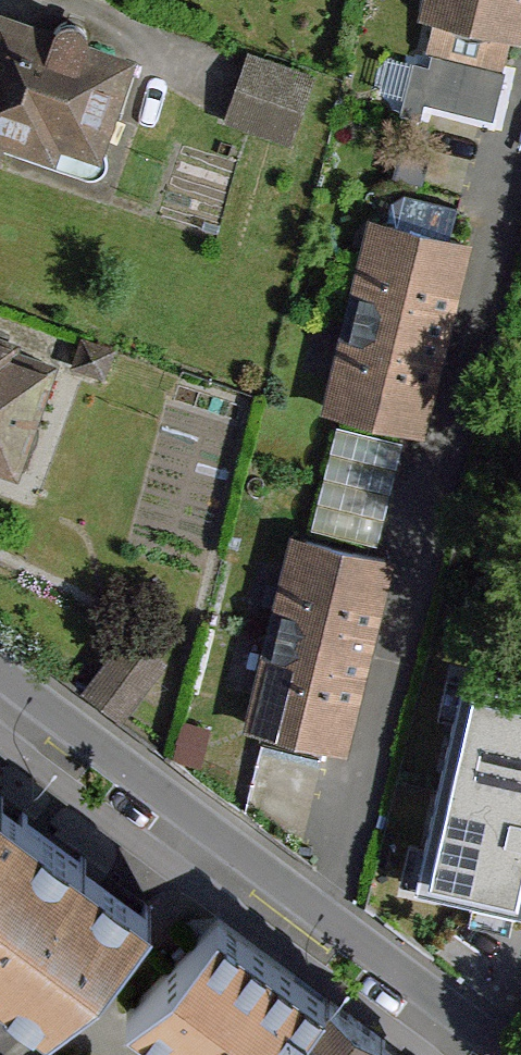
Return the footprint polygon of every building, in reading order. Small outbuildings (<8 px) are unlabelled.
[(429,7),(435,17),(427,51),(432,52),(428,68),(414,65),(403,112),(418,115),(422,100),(442,105),(454,57),(503,70),(520,0),(431,0),(429,7)] [(87,41),(87,35),(85,29),(81,25),(75,21),(69,20),(63,22),(58,25),(54,30),(52,36),(0,19),(0,133),(9,136),(4,149),(86,177),(92,178),(98,176),(103,172),(106,167),(107,161),(106,154),(102,149),(97,146),(125,62),(84,48),(87,41)] [(311,77),(249,55),(238,85),(226,119),(288,141),(311,77)] [(354,317),(439,338),(462,243),(449,239),(457,207),(404,194),(390,202),(385,223),(375,230),(354,317)] [(415,432),(439,338),(354,317),(333,403),(338,414),(415,432)] [(13,466),(48,364),(8,351),(11,344),(0,340),(0,461),(13,466)] [(111,350),(84,340),(75,365),(103,375),(111,350)] [(382,535),(412,436),(342,415),(313,514),(382,535)] [(276,634),(361,654),(384,559),(307,541),(297,546),(276,634)] [(338,749),(361,654),(276,634),(255,721),(261,730),(338,749)] [(128,635),(85,692),(120,718),(163,662),(128,635)] [(468,678),(459,718),(455,717),(424,851),(428,852),(419,891),(473,903),(520,914),(520,690),(468,678)] [(0,795),(0,972),(30,994),(51,1009),(148,905),(126,890),(0,795)] [(128,1011),(186,1054),(268,1054),(321,994),(217,921),(128,1011)] [(268,1054),(379,1054),(389,1046),(321,994),(268,1054)]
